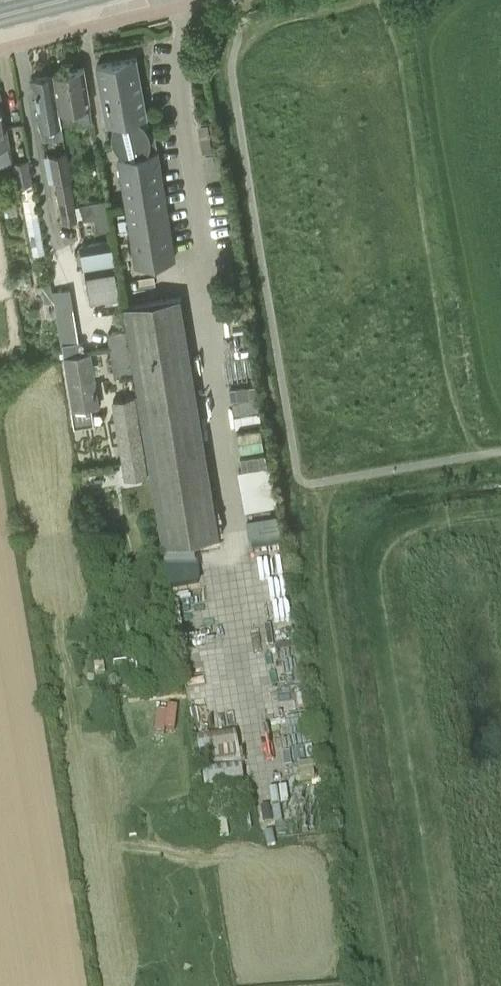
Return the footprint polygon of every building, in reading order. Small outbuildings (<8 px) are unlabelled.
[(135,58),(115,62),(96,65),(106,123),(114,122),(113,125),(112,128),(112,131),(111,134),(112,137),(113,141),(114,144),(115,147),(117,149),(119,152),(122,154),(125,155),(157,150),(153,129),(148,130),(146,126),(147,125),(148,124),(148,123),(148,122),(147,121),(147,120),(146,120),(146,119),(145,119),(144,119),(142,119),(141,119),(140,120),(137,118),(146,116),(135,58)] [(83,68),(67,71),(76,122),(77,125),(92,123),(83,68)] [(67,71),(53,73),(61,124),(76,122),(67,71)] [(61,124),(53,73),(32,77),(41,128),(61,124)] [(9,146),(0,97),(0,148),(9,146)] [(157,150),(125,155),(116,157),(135,263),(174,257),(157,150)] [(54,180),(70,177),(66,153),(50,156),(54,180)] [(27,159),(12,162),(16,185),(18,185),(31,255),(44,253),(32,183),(27,159)] [(76,219),(70,182),(56,184),(59,202),(62,222),(76,219)] [(106,203),(92,205),(94,220),(97,234),(111,232),(106,203)] [(92,205),(80,207),(82,222),(94,220),(92,205)] [(80,245),(90,304),(90,303),(90,305),(92,305),(92,303),(119,299),(110,240),(80,245)] [(89,352),(80,353),(69,288),(52,291),(60,344),(62,344),(72,409),(98,405),(89,352)] [(123,306),(150,471),(151,474),(162,544),(219,535),(180,296),(123,306)] [(124,330),(107,333),(115,378),(131,375),(124,330)] [(253,364),(229,365),(231,398),(255,397),(253,364)] [(151,474),(150,471),(137,395),(112,400),(126,479),(151,474)] [(256,412),(258,412),(256,399),(234,403),(240,438),(260,434),(256,412)] [(274,460),(268,461),(264,439),(237,444),(250,516),(266,513),(265,504),(281,501),(274,460)] [(206,576),(230,574),(227,551),(204,553),(206,576)] [(236,729),(196,735),(201,765),(240,759),(236,729)] [(240,760),(201,766),(206,797),(245,791),(240,760)]
